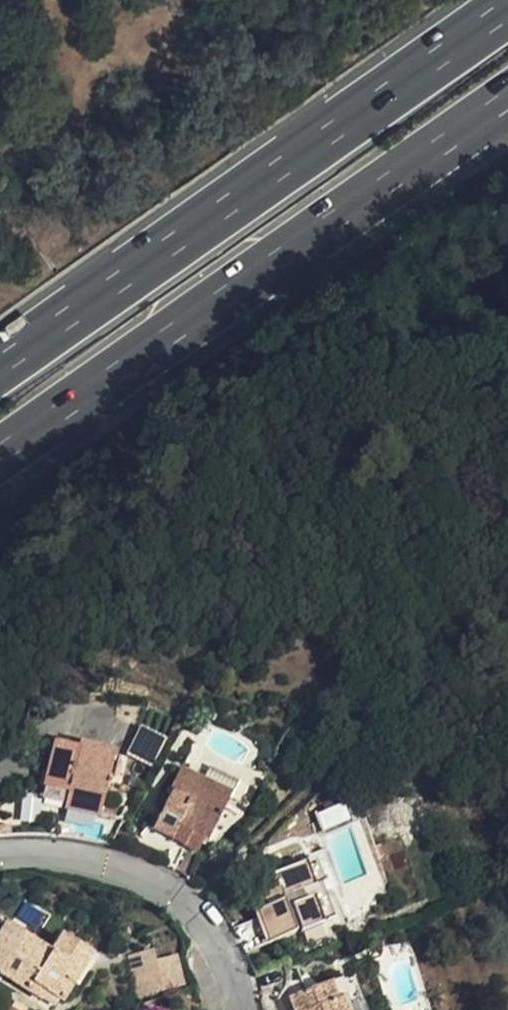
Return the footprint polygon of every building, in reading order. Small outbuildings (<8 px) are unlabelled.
[(153,762),(162,739),(138,729),(129,752),(153,762)] [(63,748),(51,789),(79,795),(76,811),(106,818),(122,758),(90,749),(87,755),(63,748)] [(155,840),(197,864),(200,856),(205,858),(224,827),(209,818),(212,809),(202,804),(205,795),(182,785),(169,805),(172,807),(155,840)] [(47,805),(76,811),(79,795),(51,789),(47,805)] [(232,811),(205,795),(202,804),(212,809),(209,818),(224,827),(232,811)] [(0,796),(0,827),(19,825),(18,815),(5,817),(3,796),(0,796)] [(260,911),(273,944),(328,921),(336,918),(311,855),(303,858),(271,872),(275,883),(259,890),(266,908),(260,911)] [(56,951),(12,922),(0,940),(0,966),(27,984),(31,977),(59,994),(68,980),(60,975),(80,946),(65,936),(56,951)] [(125,958),(135,999),(184,984),(174,946),(125,958)] [(291,999),(294,1009),(341,1009),(334,987),(291,999)]
